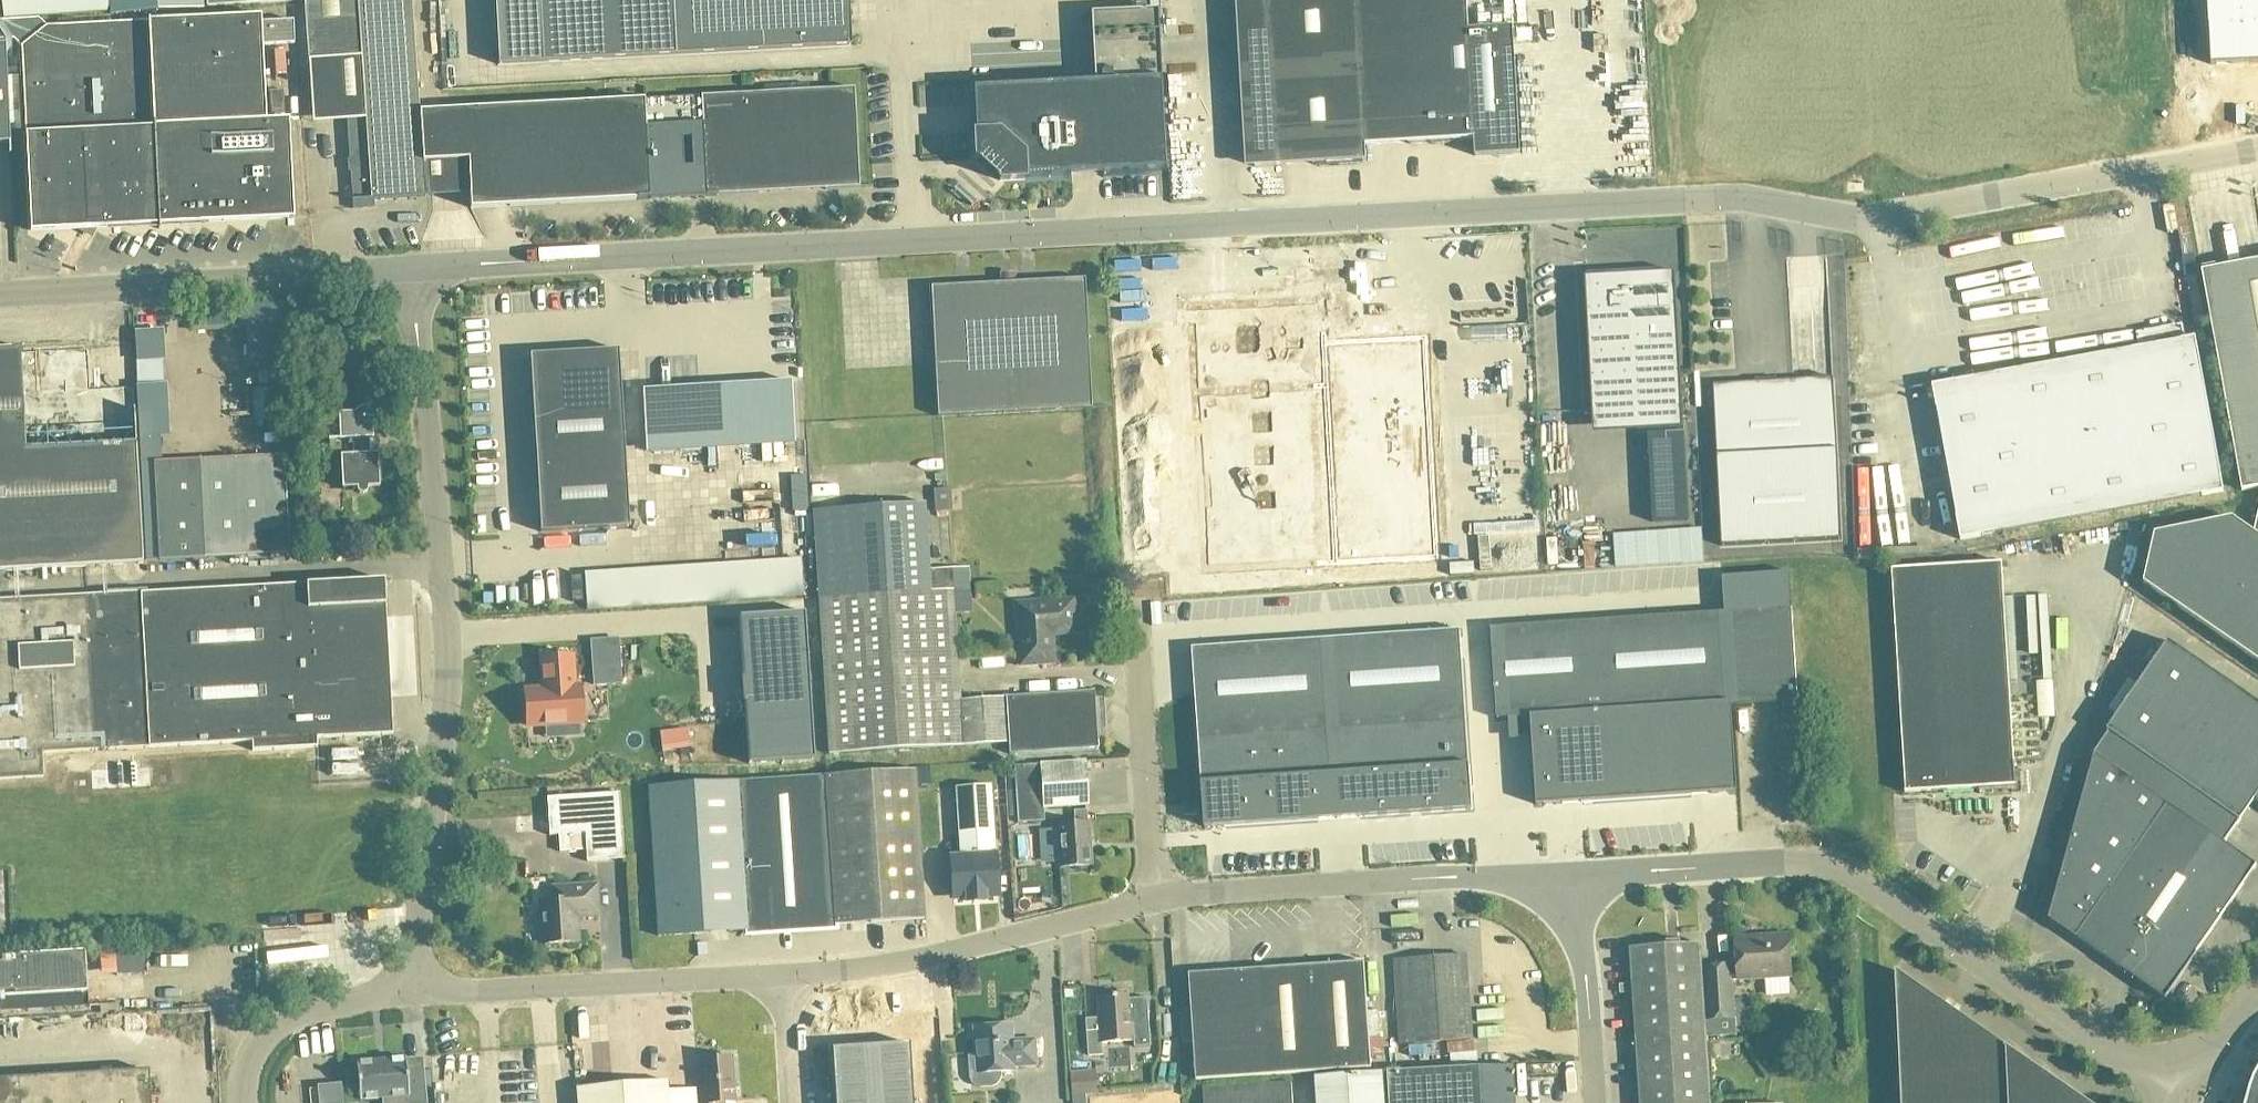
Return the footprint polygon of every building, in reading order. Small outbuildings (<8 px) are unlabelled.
[(108,12),(107,0),(0,0),(0,17),(0,20),(38,17),(108,12)] [(111,15),(203,9),(203,0),(110,0),(111,15)] [(309,60),(361,57),(357,0),(305,0),(309,60)] [(444,103),(419,104),(412,0),(358,0),(366,117),(350,118),(355,206),(373,205),(373,199),(426,196),(423,161),(447,160),(444,103)] [(543,62),(852,46),(849,0),(540,0),(543,62)] [(1278,167),(1366,161),(1365,144),(1357,0),(1268,0),(1278,167)] [(1365,144),(1476,138),(1477,154),(1520,151),(1513,27),(1469,30),(1468,0),(1357,0),(1365,144)] [(2212,64),(2257,61),(2257,0),(2208,0),(2212,64)] [(1070,177),(1070,175),(1169,170),(1161,9),(1094,12),(1098,81),(1065,83),(973,88),(975,134),(974,134),(976,158),(978,158),(1000,178),(1000,180),(1070,177)] [(48,26),(23,47),(31,231),(294,219),(290,119),(267,120),(263,45),(262,22),(262,16),(48,26)] [(14,39),(23,47),(48,26),(38,17),(0,20),(0,40),(14,39)] [(294,20),(262,22),(263,45),(295,43),(294,20)] [(9,142),(10,151),(9,153),(11,153),(6,43),(0,44),(0,142),(9,142)] [(444,103),(447,160),(468,159),(471,207),(638,199),(718,195),(759,192),(759,184),(825,180),(825,189),(860,187),(856,87),(811,89),(810,83),(766,84),(766,91),(703,93),(645,95),(645,96),(444,103)] [(2202,270),(2242,490),(2257,487),(2257,260),(2202,270)] [(1585,276),(1593,410),(1637,408),(1638,430),(1684,428),(1675,271),(1585,276)] [(932,293),(938,416),(1092,408),(1085,278),(1059,280),(1059,279),(930,286),(931,293),(932,293)] [(1323,297),(1189,304),(1203,570),(1337,562),(1325,340),(1323,297)] [(191,332),(231,330),(229,302),(189,305),(191,332)] [(346,324),(346,336),(367,336),(366,323),(346,324)] [(1426,335),(1325,340),(1337,562),(1438,557),(1426,335)] [(2196,337),(1932,385),(1960,539),(2224,491),(2196,337)] [(3,571),(36,569),(143,563),(143,560),(147,560),(144,517),(142,462),(138,462),(136,437),(131,341),(130,342),(0,349),(0,571),(3,571)] [(287,343),(246,345),(248,369),(258,368),(259,384),(287,383),(286,367),(288,367),(287,343)] [(618,349),(531,354),(541,531),(629,526),(618,349)] [(1833,378),(1714,384),(1722,546),(1842,539),(1833,378)] [(791,381),(643,390),(646,447),(794,438),(791,381)] [(371,416),(368,416),(367,414),(366,413),(364,412),(362,412),(361,413),(360,417),(339,418),(340,439),(329,439),(329,444),(330,449),(333,452),(336,454),(340,455),(341,455),(343,488),(357,487),(358,491),(360,493),(362,494),(365,494),(367,492),(368,490),(368,487),(380,486),(378,453),(367,454),(366,438),(372,438),(371,416)] [(285,454),(142,462),(144,517),(147,560),(290,552),(285,454)] [(925,502),(813,510),(829,754),(963,745),(964,757),(1098,748),(1094,691),(960,699),(953,589),(930,591),(925,502)] [(2254,531),(2233,517),(2155,532),(2144,582),(2257,661),(2257,513),(2254,531)] [(801,558),(584,572),(586,611),(804,596),(801,558)] [(2003,562),(1892,568),(1905,792),(1979,788),(1979,791),(2017,789),(2016,785),(2003,562)] [(528,604),(567,603),(565,574),(527,575),(528,604)] [(385,580),(309,584),(317,738),(393,734),(385,580)] [(44,776),(319,761),(317,738),(309,584),(149,593),(0,601),(0,779),(44,776)] [(1037,602),(1017,603),(1021,664),(1054,662),(1052,633),(1076,632),(1074,599),(1057,601),(1046,592),(1037,602)] [(2119,604),(2110,629),(2120,632),(2129,607),(2119,604)] [(1793,607),(1726,612),(1732,706),(1733,706),(1799,701),(1793,607)] [(814,759),(806,611),(739,615),(743,676),(741,677),(741,681),(743,681),(744,697),(742,697),(743,702),(744,702),(748,763),(814,759)] [(1726,612),(1492,627),(1497,719),(1531,716),(1537,805),(1738,791),(1733,706),(1732,706),(1726,612)] [(1461,630),(1328,639),(1340,818),(1384,815),(1412,813),(1427,812),(1431,816),(1446,815),(1450,811),(1472,809),(1472,797),(1468,742),(1461,630)] [(2121,636),(2116,646),(2136,656),(2141,646),(2121,636)] [(1328,639),(1193,648),(1196,689),(1198,723),(1202,790),(1205,828),(1229,826),(1340,818),(1328,639)] [(2257,768),(2257,702),(2176,645),(2141,687),(2257,768)] [(573,656),(542,658),(543,688),(526,689),(528,725),(560,723),(561,733),(579,731),(578,722),(582,721),(580,686),(574,686),(573,656)] [(990,679),(990,669),(967,668),(966,679),(990,679)] [(2047,678),(2031,679),(2033,716),(2049,715),(2047,678)] [(2141,687),(2107,729),(2109,730),(2240,821),(2255,799),(2257,801),(2257,768),(2141,687)] [(662,732),(664,748),(689,745),(687,729),(662,732)] [(2240,821),(2109,730),(2093,752),(2168,804),(2224,843),(2240,821)] [(323,751),(322,761),(344,762),(345,752),(323,751)] [(2076,936),(2168,804),(2093,752),(2049,918),(2076,938),(2077,937),(2076,936)] [(1086,762),(1040,765),(1015,766),(1019,822),(1044,820),(1043,807),(1089,804),(1086,762)] [(924,918),(914,770),(648,788),(658,936),(924,918)] [(933,844),(949,843),(946,780),(930,780),(933,844)] [(960,853),(995,850),(990,784),(955,787),(960,853)] [(550,835),(559,834),(560,851),(586,849),(587,861),(624,858),(620,793),(547,798),(549,817),(550,829),(550,835)] [(1183,804),(1183,816),(1200,815),(1199,803),(1183,804)] [(2224,843),(2168,804),(2076,936),(2077,937),(2120,966),(2119,967),(2165,999),(2197,953),(2196,952),(2257,865),(2224,843)] [(1075,825),(1058,826),(1061,868),(1092,866),(1089,824),(1088,824),(1087,810),(1075,810),(1075,825)] [(1028,845),(1037,846),(1041,826),(1031,824),(1028,845)] [(951,856),(954,895),(967,894),(967,900),(986,899),(985,893),(998,892),(996,853),(951,856)] [(541,901),(543,943),(578,940),(577,915),(598,914),(596,884),(553,887),(554,900),(541,901)] [(1620,984),(1621,993),(1633,993),(1641,1102),(1710,1102),(1705,1019),(1735,1017),(1736,1026),(1748,1026),(1747,1003),(1736,1003),(1734,980),(1737,980),(1738,979),(1791,976),(1789,935),(1766,936),(1767,939),(1736,941),(1737,963),(1732,964),(1732,965),(1701,967),(1700,943),(1681,944),(1680,940),(1666,941),(1667,945),(1631,948),(1633,984),(1620,984)] [(146,947),(115,949),(117,975),(144,974),(143,951),(146,951),(146,947)] [(0,955),(0,997),(87,992),(84,950),(0,955)] [(1466,955),(1395,960),(1402,1044),(1472,1039),(1466,955)] [(1365,962),(1306,966),(1313,1072),(1372,1068),(1365,962)] [(1306,966),(1248,970),(1255,1076),(1313,1072),(1306,966)] [(1896,969),(1902,1102),(2090,1102),(1896,969)] [(1255,1076),(1248,970),(1190,974),(1197,1080),(1255,1076)] [(1065,997),(1074,996),(1073,988),(1064,989),(1065,997)] [(1129,995),(1099,997),(1101,1028),(1088,1029),(1089,1056),(1104,1055),(1103,1043),(1135,1041),(1135,1046),(1152,1045),(1148,997),(1129,998),(1129,995)] [(969,1054),(971,1079),(973,1083),(977,1086),(981,1087),(993,1086),(998,1084),(1001,1081),(1002,1076),(1002,1072),(1016,1071),(1016,1067),(1038,1065),(1036,1039),(1014,1040),(1013,1024),(975,1027),(977,1054),(969,1054)] [(832,1048),(836,1102),(913,1102),(909,1043),(832,1048)] [(964,1056),(964,1057),(941,1056),(940,1070),(966,1071),(966,1056),(964,1056)] [(700,1089),(702,1102),(735,1102),(732,1057),(700,1059),(703,1088),(700,1089)] [(357,1063),(360,1099),(408,1094),(409,1102),(427,1102),(424,1067),(408,1069),(406,1058),(357,1063)] [(1514,1065),(1388,1072),(1390,1102),(1516,1102),(1514,1065)] [(149,1070),(89,1074),(0,1079),(0,1102),(151,1102),(149,1070)] [(1322,1076),(1315,1077),(1317,1102),(1385,1102),(1383,1072),(1376,1072),(1322,1076)] [(577,1088),(578,1102),(697,1102),(696,1089),(668,1091),(667,1080),(577,1088)] [(1203,1088),(1204,1102),(1294,1102),(1292,1082),(1203,1088)]
